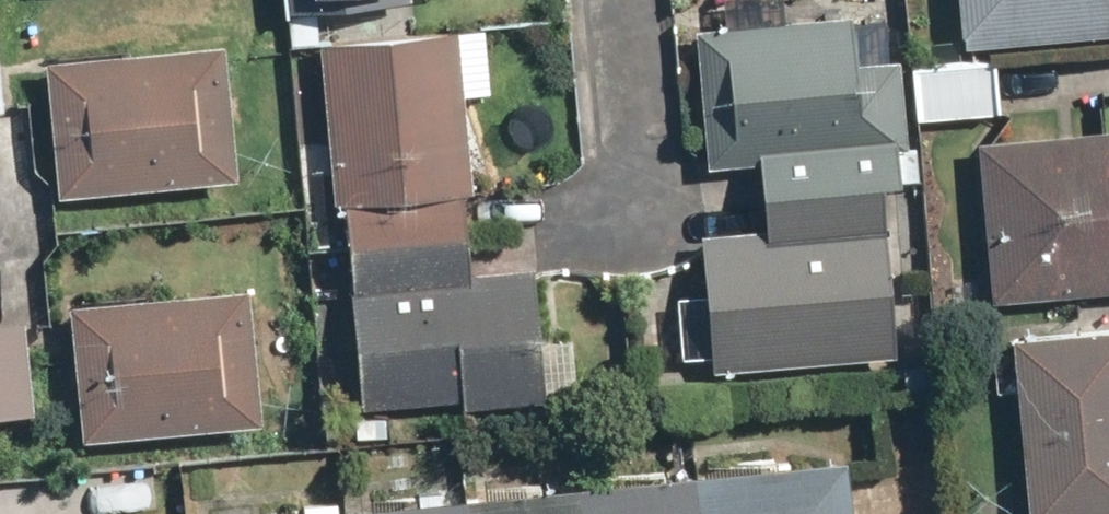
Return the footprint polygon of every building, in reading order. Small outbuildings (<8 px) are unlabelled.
[(280,11),(397,0),(279,0),(280,11)] [(957,46),(1108,34),(1108,0),(953,0),(957,46)] [(848,15),(687,29),(699,166),(754,161),(761,227),(692,233),(704,370),(888,354),(873,180),(906,178),(895,58),(852,62),(848,15)] [(448,27),(312,40),(328,204),(337,203),(358,411),(540,393),(527,266),(472,272),(448,27)] [(218,42),(40,60),(54,194),(231,177),(218,42)] [(986,61),(903,66),(907,119),(989,114),(986,61)] [(968,139),(983,301),(1108,290),(1108,126),(968,139)] [(243,285),(65,305),(80,438),(258,418),(243,285)] [(16,325),(0,327),(0,413),(25,410),(16,325)] [(1002,335),(1019,513),(1108,513),(1108,325),(1002,335)] [(279,513),(848,513),(842,454),(279,513)]
